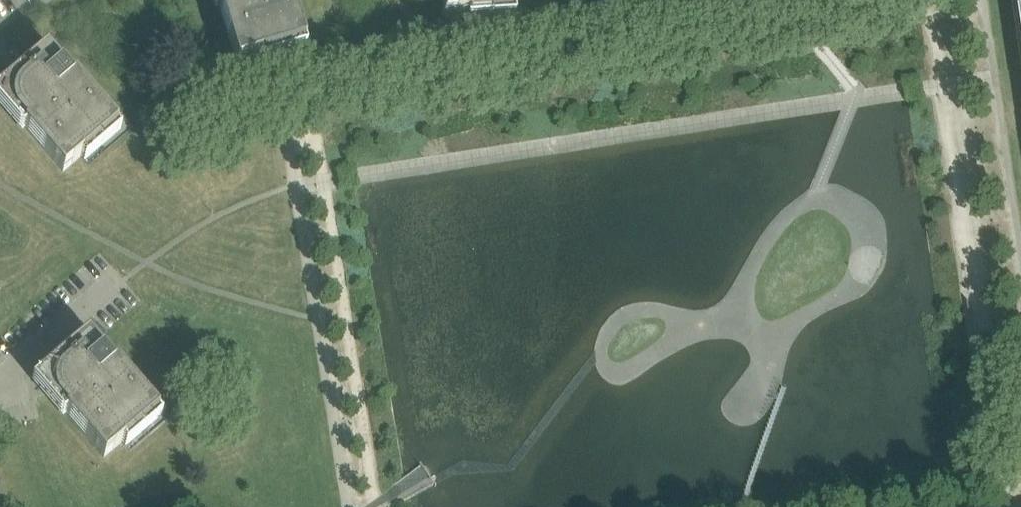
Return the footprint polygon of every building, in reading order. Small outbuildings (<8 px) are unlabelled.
[(216,9),(220,7),(236,63),(260,56),(261,56),(260,54),(259,54),(258,50),(302,42),(302,43),(304,42),(303,38),(291,0),(213,0),(216,9)] [(443,17),(467,15),(469,15),(469,13),(468,13),(468,9),(512,12),(512,13),(514,13),(514,8),(513,0),(442,0),(443,17)] [(1020,61),(1020,0),(1012,0),(1020,61)] [(12,76),(0,86),(0,105),(22,130),(25,128),(63,172),(81,156),(82,155),(81,153),(80,154),(77,151),(114,127),(115,127),(117,126),(113,122),(75,77),(74,79),(74,78),(72,80),(61,67),(63,65),(63,66),(64,65),(48,45),(28,62),(12,76)] [(38,375),(32,380),(63,416),(66,413),(104,457),(123,441),(122,439),(121,440),(119,436),(155,412),(156,413),(158,411),(155,408),(116,362),(112,365),(102,353),(105,350),(97,340),(89,331),(38,374),(38,375)]
